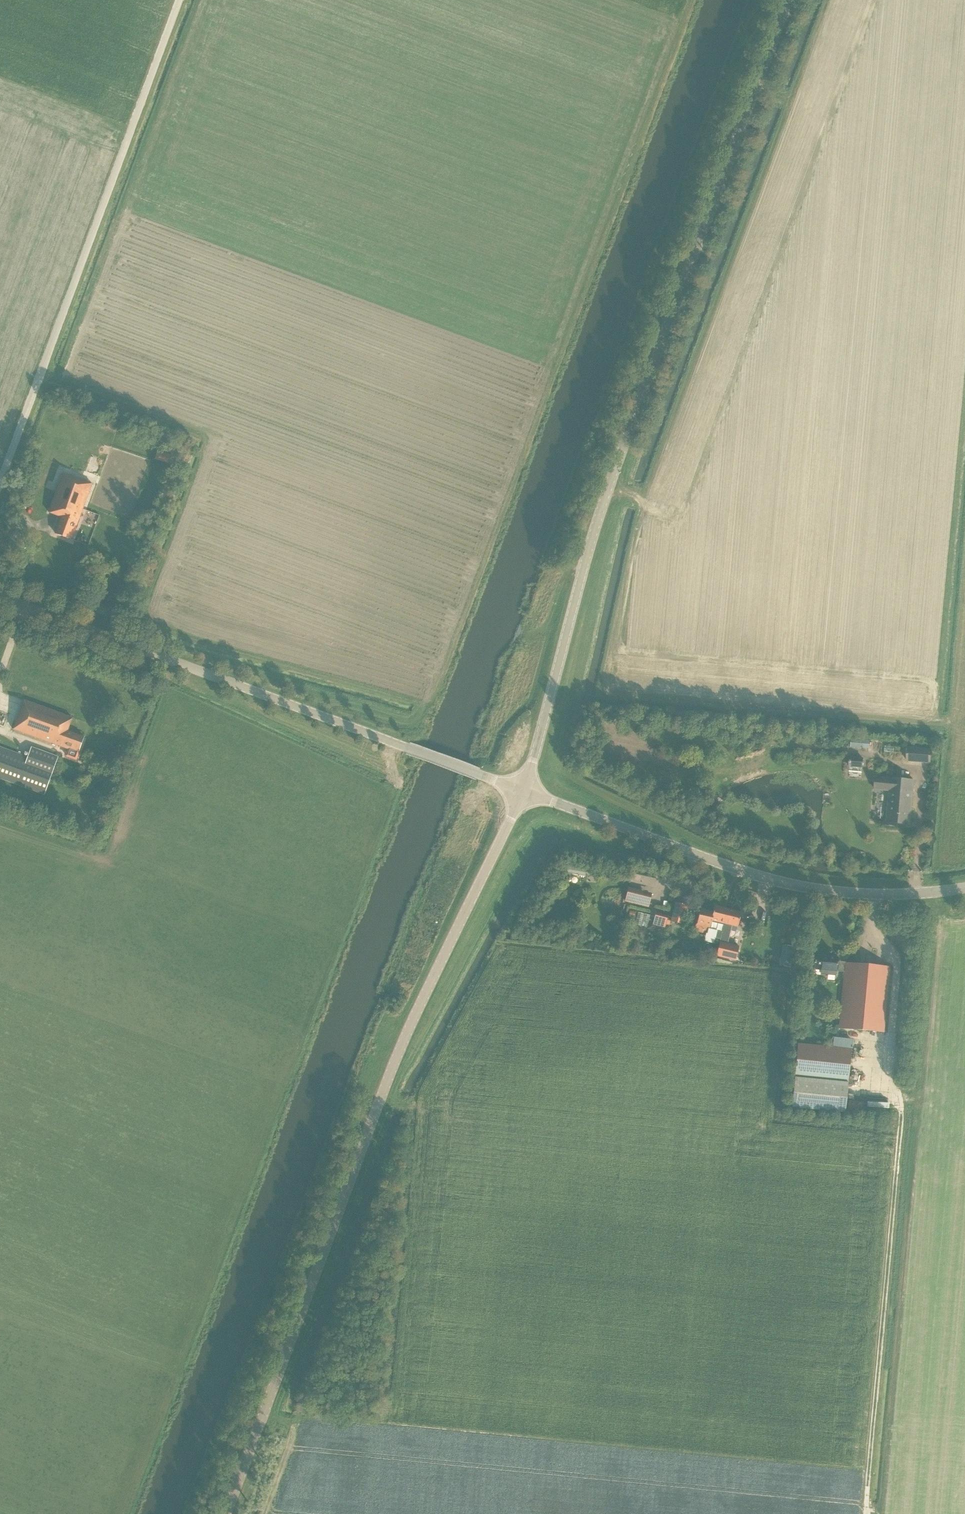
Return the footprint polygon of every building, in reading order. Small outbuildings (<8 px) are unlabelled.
[(32,452),(49,459),(54,446),(38,440),(32,452)] [(172,454),(159,449),(156,458),(169,463),(172,454)] [(55,533),(71,539),(78,521),(79,521),(93,483),(63,472),(49,512),(62,518),(55,533)] [(24,699),(14,729),(69,748),(66,756),(76,759),(84,736),(68,730),(73,717),(24,699)] [(851,746),(863,747),(864,738),(852,737),(851,746)] [(45,793),(59,755),(32,746),(28,757),(0,746),(0,777),(45,793)] [(907,761),(932,763),(933,748),(908,747),(907,761)] [(850,756),(849,767),(863,768),(864,758),(850,756)] [(888,822),(911,824),(915,779),(878,776),(876,789),(890,790),(888,822)] [(642,905),(646,891),(623,886),(619,900),(642,905)] [(675,921),(684,923),(688,906),(676,903),(672,920),(675,921)] [(658,905),(654,923),(665,926),(666,925),(667,920),(668,916),(670,908),(658,905)] [(715,938),(721,939),(725,923),(728,909),(714,905),(713,913),(701,910),(696,931),(708,934),(709,929),(717,931),(715,938)] [(725,923),(721,939),(717,955),(736,960),(739,947),(728,944),(733,925),(739,927),(742,912),(728,909),(725,923)] [(668,920),(666,930),(673,931),(675,921),(672,920),(668,920)] [(657,956),(660,944),(651,942),(648,954),(657,956)] [(793,947),(784,945),(780,965),(790,967),(793,947)] [(815,954),(814,969),(822,969),(822,973),(836,975),(836,972),(844,973),(840,1028),(885,1032),(891,967),(839,962),(840,956),(815,954)] [(792,1107),(845,1112),(849,1082),(852,1048),(798,1043),(795,1077),(792,1107)]
